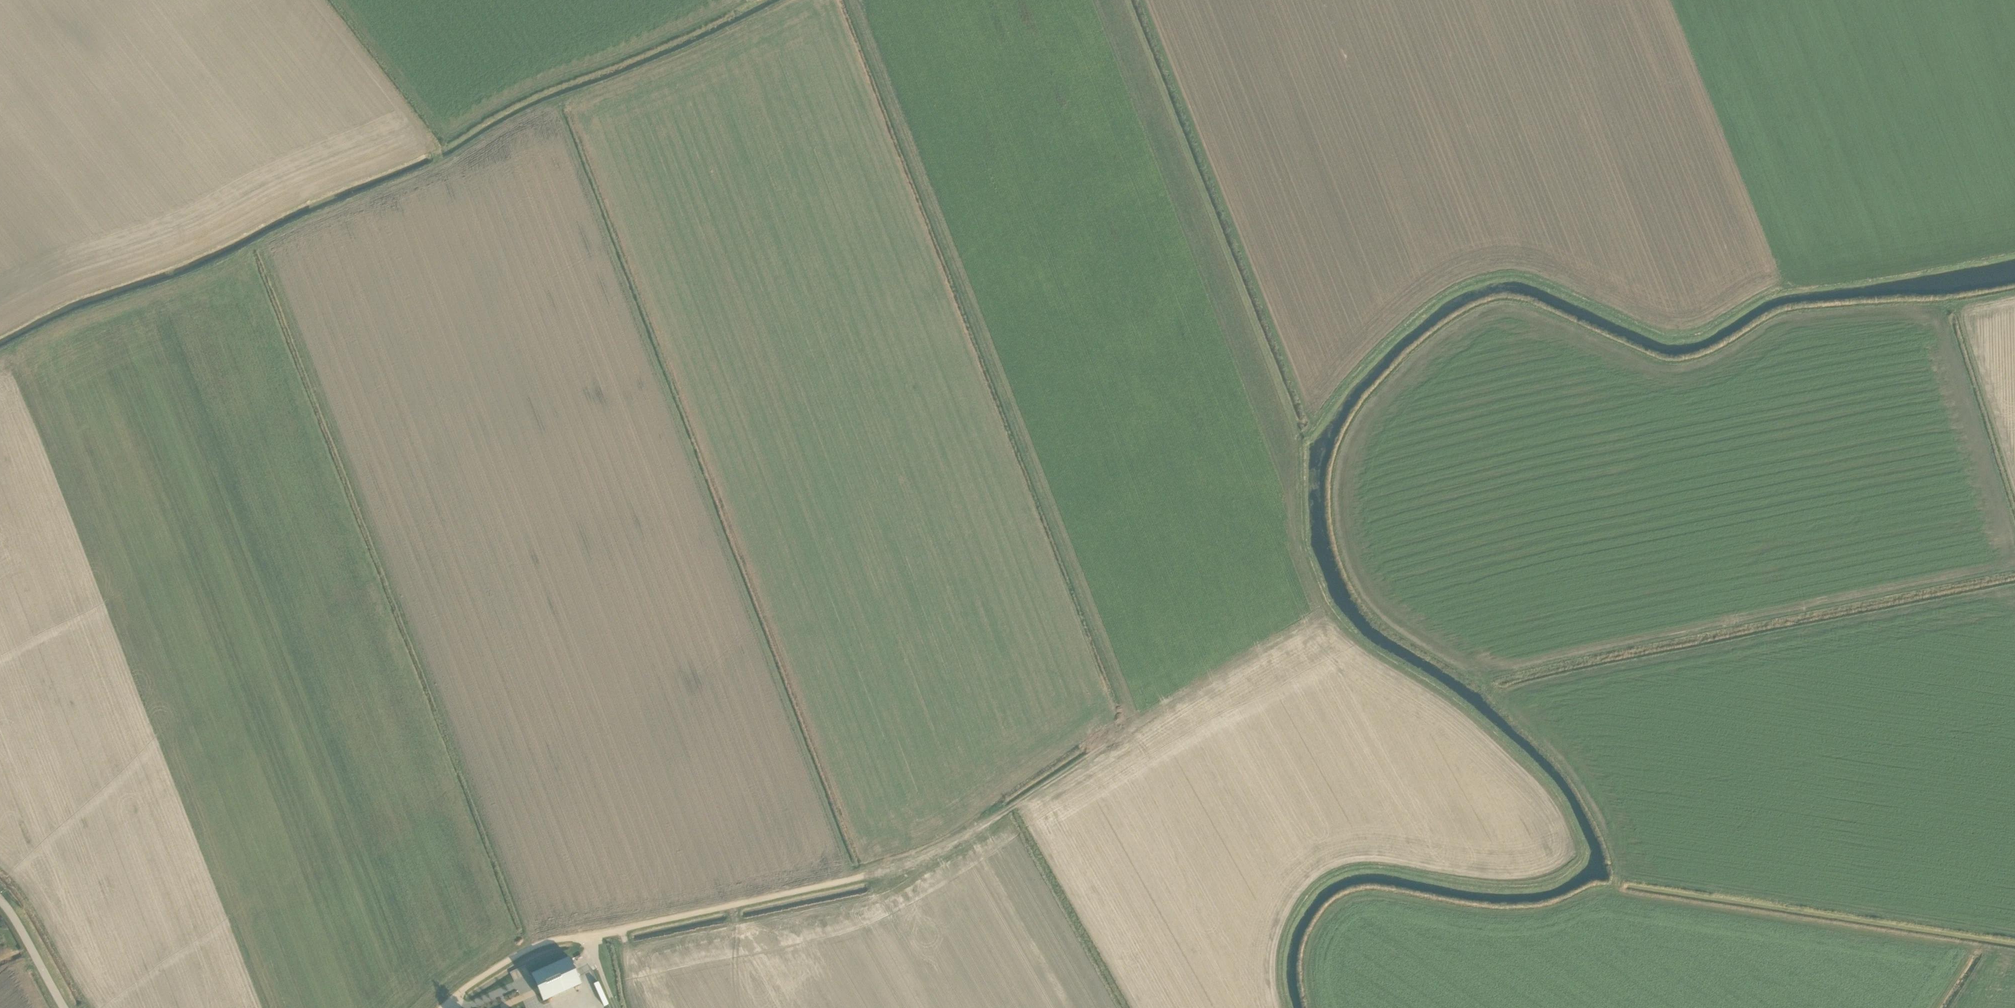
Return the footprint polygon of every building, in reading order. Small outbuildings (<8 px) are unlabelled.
[(531,974),(537,988),(540,993),(543,1001),(542,1001),(543,1001),(548,999),(552,997),(558,994),(559,994),(560,994),(559,993),(566,990),(566,991),(567,990),(573,987),(573,988),(580,984),(581,984),(570,958),(569,957),(531,974)]
